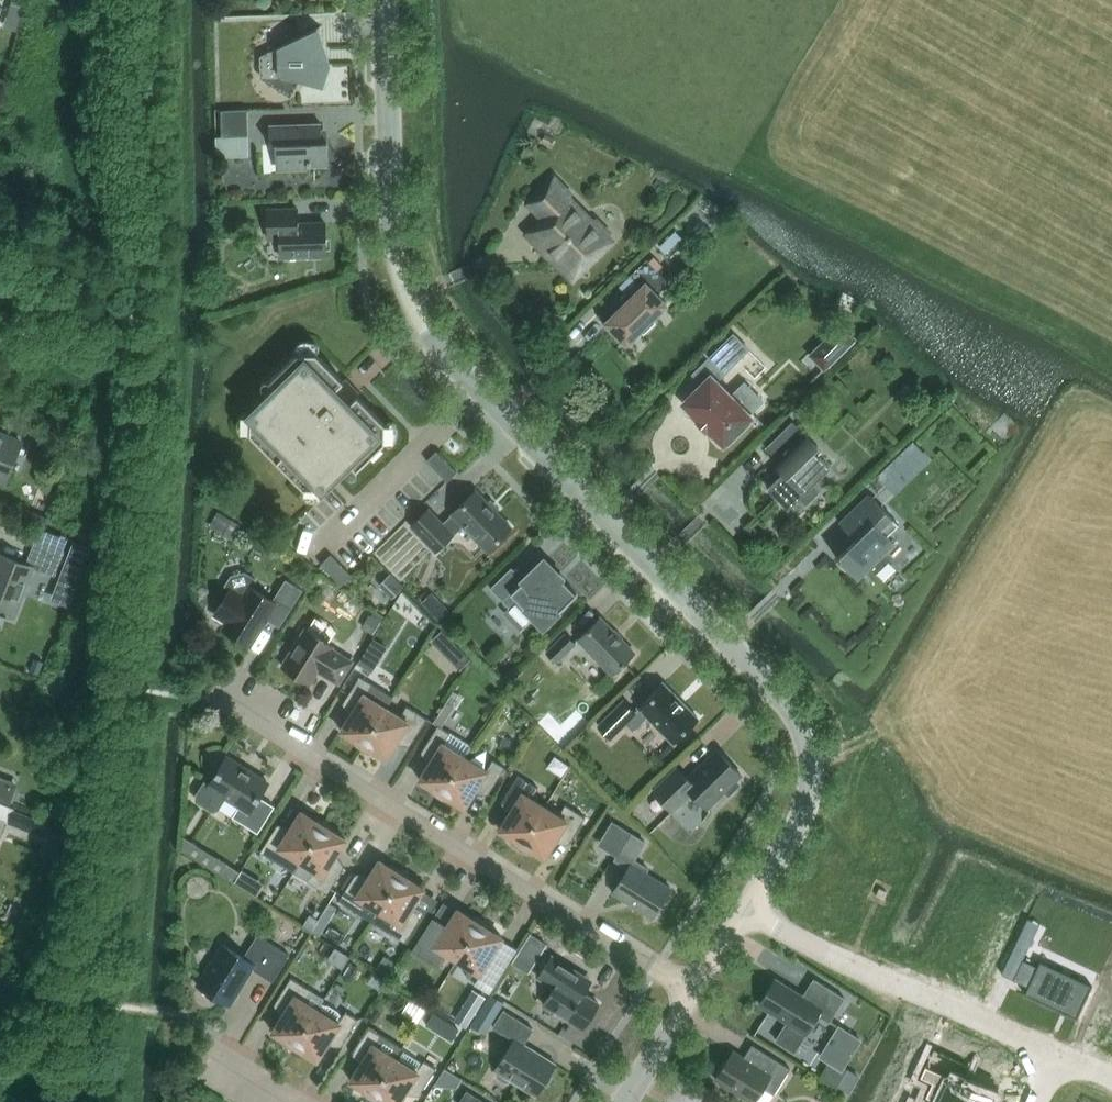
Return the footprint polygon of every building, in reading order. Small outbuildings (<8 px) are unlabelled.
[(11,1),(6,18),(18,22),(24,5),(11,1)] [(321,25),(264,54),(264,64),(262,64),(262,66),(264,66),(265,78),(289,91),(297,80),(325,88),(333,65),(333,64),(321,25)] [(247,156),(246,108),(219,109),(220,135),(214,136),(215,156),(247,156)] [(307,166),(328,165),(327,141),(321,141),(321,123),(269,125),(269,144),(275,144),(276,162),(307,161),(307,166)] [(528,233),(572,278),(610,240),(605,235),(608,233),(595,221),(593,223),(567,196),(569,194),(554,178),(528,203),(543,218),(528,233)] [(280,257),(326,255),(325,222),(298,223),(297,208),(267,209),(268,239),(280,238),(280,257)] [(606,322),(626,343),(641,329),(644,332),(654,322),(651,318),(666,304),(656,295),(669,282),(647,259),(630,275),(642,287),(606,322)] [(810,355),(824,370),(856,339),(841,324),(810,355)] [(743,381),(728,396),(715,382),(748,349),(733,334),(692,374),(703,385),(685,403),(723,442),(731,434),(734,438),(748,424),(745,421),(749,417),(748,416),(763,401),(743,381)] [(250,414),(250,433),(313,497),(349,461),(356,469),(384,442),(385,423),(316,353),(297,352),(269,380),(277,388),(250,414)] [(767,487),(788,508),(799,497),(806,503),(817,493),(810,486),(830,467),(813,451),(817,447),(792,421),(765,447),(776,458),(772,461),(783,472),(767,487)] [(19,439),(0,431),(0,481),(2,482),(19,439)] [(896,458),(914,476),(929,461),(912,443),(896,458)] [(436,451),(426,460),(447,481),(457,472),(436,451)] [(475,490),(452,513),(452,514),(442,523),(428,508),(411,526),(436,551),(453,534),(462,525),(487,550),(511,527),(475,490)] [(836,558),(857,579),(870,566),(876,572),(888,561),(882,555),(894,543),(887,535),(898,524),(869,494),(839,523),(855,539),(836,558)] [(239,524),(217,510),(208,525),(230,539),(239,524)] [(64,551),(35,540),(26,564),(0,554),(0,611),(14,617),(34,568),(55,576),(64,551)] [(60,578),(51,599),(69,606),(77,584),(91,548),(73,541),(60,578)] [(330,554),(321,564),(341,585),(351,575),(330,554)] [(520,628),(533,616),(543,626),(576,593),(544,560),(524,580),(511,567),(490,588),(510,608),(505,612),(520,628)] [(272,601),(251,588),(257,580),(245,572),(231,575),(225,585),(231,589),(215,614),(228,622),(224,629),(249,645),(266,619),(279,627),(302,590),(286,579),(272,601)] [(432,613),(439,620),(449,610),(442,603),(432,613)] [(383,616),(373,610),(370,615),(368,614),(361,627),(372,634),(383,616)] [(634,652),(600,617),(578,639),(612,674),(634,652)] [(305,628),(282,665),(310,683),(318,670),(339,683),(353,660),(332,648),(333,645),(305,628)] [(442,630),(432,640),(460,669),(470,659),(471,658),(442,630)] [(575,643),(564,632),(544,651),(555,663),(575,643)] [(367,651),(360,662),(373,671),(380,659),(367,651)] [(34,658),(29,671),(39,674),(44,662),(34,658)] [(351,714),(341,730),(350,736),(352,740),(355,743),(358,746),(361,748),(386,708),(393,697),(379,689),(359,676),(342,703),(343,703),(344,702),(354,709),(351,714)] [(647,716),(673,742),(698,718),(663,683),(638,707),(639,707),(634,712),(623,700),(598,725),(610,738),(625,723),(633,730),(647,716)] [(445,702),(432,722),(437,725),(438,725),(440,726),(452,707),(445,702)] [(386,708),(361,748),(365,750),(368,751),(373,752),(377,753),(386,759),(399,737),(410,744),(409,745),(410,745),(427,718),(406,705),(400,716),(386,708)] [(471,746),(440,726),(438,725),(437,725),(421,752),(422,751),(433,758),(419,779),(429,785),(431,789),(433,792),(436,795),(439,797),(464,757),(471,746)] [(735,780),(741,774),(717,749),(687,778),(676,767),(653,790),(673,811),(691,792),(707,808),(725,791),(729,795),(739,784),(735,780)] [(218,809),(226,797),(239,806),(233,816),(257,831),(273,806),(258,797),(268,782),(227,756),(210,784),(203,780),(194,794),(195,801),(212,811),(218,809)] [(455,802),(464,807),(478,786),(489,793),(488,794),(505,767),(493,759),(486,770),(464,757),(439,797),(443,799),(447,800),(451,801),(455,802)] [(23,775),(0,767),(0,791),(15,797),(23,775)] [(520,847),(545,807),(531,798),(538,788),(518,775),(501,802),(502,801),(513,808),(500,829),(509,835),(511,839),(514,842),(516,845),(520,847)] [(535,852),(544,857),(558,836),(569,842),(568,844),(585,817),(565,804),(558,815),(545,807),(520,847),(523,849),(527,850),(531,851),(535,852)] [(33,817),(12,809),(7,824),(28,832),(33,817)] [(277,824),(260,851),(280,864),(294,872),(301,862),(326,821),(322,819),(318,818),(314,817),(310,817),(301,811),(291,827),(288,833),(277,826),(278,824),(277,824)] [(301,862),(294,872),(307,881),(327,893),(344,866),(343,867),(332,861),(346,839),(337,833),(335,830),(332,827),(329,824),(326,821),(301,862)] [(235,878),(243,865),(190,831),(182,844),(235,878)] [(645,842),(631,833),(615,859),(628,868),(613,893),(652,917),(670,887),(646,872),(648,868),(634,859),(645,842)] [(372,921),(404,870),(400,868),(397,867),(392,866),(388,866),(379,860),(366,882),(355,875),(356,873),(355,873),(338,900),(358,913),(372,921)] [(372,921),(385,930),(405,942),(422,915),(421,916),(410,910),(424,888),(415,882),(413,879),(410,876),(407,873),(404,870),(372,921)] [(255,878),(243,871),(235,884),(247,891),(255,878)] [(433,924),(433,922),(430,920),(411,950),(438,967),(447,954),(457,960),(482,919),(478,917),(475,916),(470,915),(466,915),(457,909),(444,931),(433,924)] [(488,959),(502,937),(493,931),(491,928),(488,925),(485,922),(482,919),(457,960),(478,973),(473,980),(486,988),(500,964),(499,965),(488,959)] [(319,935),(326,924),(319,920),(312,931),(319,935)] [(530,936),(526,942),(542,952),(548,943),(532,933),(530,936)] [(197,985),(229,1005),(250,967),(273,981),(289,954),(258,935),(244,957),(223,944),(197,985)] [(0,941),(0,960),(4,961),(10,946),(0,941)] [(552,955),(538,977),(554,987),(543,1004),(582,1029),(599,1003),(584,993),(592,980),(552,955)] [(1024,994),(1060,1011),(1059,1011),(1069,1016),(1069,1015),(1077,1019),(1092,985),(1040,961),(1037,967),(1023,960),(1013,980),(1028,986),(1024,994)] [(282,1016),(272,1032),(281,1037),(283,1041),(286,1044),(289,1047),(292,1049),(317,1009),(324,998),(311,990),(291,977),(274,1004),(275,1003),(286,1010),(282,1016)] [(815,979),(805,994),(803,997),(775,979),(759,1004),(788,1022),(776,1040),(794,1051),(817,1015),(829,1023),(844,998),(815,979)] [(485,997),(471,988),(461,1005),(475,1014),(485,997)] [(486,1033),(505,1003),(489,994),(471,1024),(486,1033)] [(427,1008),(411,998),(402,1013),(418,1023),(427,1008)] [(317,1009),(292,1049),(296,1051),(300,1052),(304,1053),(308,1054),(317,1059),(331,1038),(341,1045),(341,1046),(358,1019),(345,1011),(342,1016),(339,1014),(338,1011),(327,1004),(324,1004),(322,1003),(318,1009),(317,1009)] [(510,1079),(536,1095),(541,1087),(546,1085),(551,1077),(550,1072),(556,1063),(524,1044),(533,1029),(503,1010),(493,1026),(514,1039),(495,1070),(496,1071),(495,1073),(497,1077),(505,1082),(509,1081),(510,1079)] [(1103,1031),(1111,1035),(1111,1010),(1103,1031)] [(434,1012),(426,1024),(439,1032),(447,1020),(434,1012)] [(361,1064),(350,1080),(360,1086),(362,1090),(364,1093),(367,1096),(370,1098),(396,1058),(402,1047),(369,1026),(352,1053),(353,1052),(364,1059),(361,1064)] [(830,1061),(820,1076),(838,1086),(848,1069),(845,1067),(861,1040),(840,1027),(822,1056),(830,1061)] [(790,1069),(752,1045),(743,1057),(733,1051),(715,1079),(753,1101),(754,1101),(763,1088),(774,1094),(790,1069)] [(370,1098),(374,1100),(378,1101),(380,1101),(399,1101),(409,1087),(419,1094),(419,1095),(436,1068),(424,1060),(422,1063),(403,1050),(397,1059),(396,1058),(370,1098)] [(921,1077),(933,1082),(927,1095),(936,1100),(941,1101),(988,1101),(991,1096),(957,1080),(963,1067),(932,1053),(921,1077)] [(467,1092),(460,1101),(484,1101),(467,1092)]
